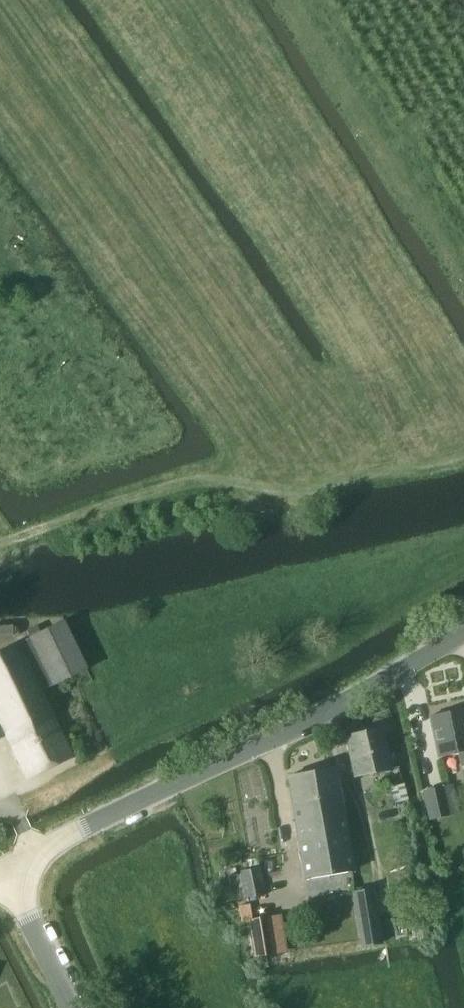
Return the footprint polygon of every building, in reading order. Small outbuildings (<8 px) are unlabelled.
[(85,669),(63,622),(0,653),(0,724),(5,734),(27,780),(73,758),(40,691),(85,669)] [(429,717),(437,759),(457,755),(460,768),(463,767),(463,710),(429,717)] [(354,777),(391,769),(382,729),(345,737),(354,777)] [(288,776),(297,833),(327,828),(328,835),(346,832),(335,768),(288,776)] [(428,821),(449,816),(443,788),(422,792),(428,821)] [(297,833),(306,880),(353,872),(346,832),(328,835),(327,828),(297,833)] [(245,898),(265,895),(260,868),(240,871),(245,898)] [(374,890),(352,893),(360,948),(382,944),(374,890)] [(265,912),(243,916),(250,949),(271,946),(265,912)]
